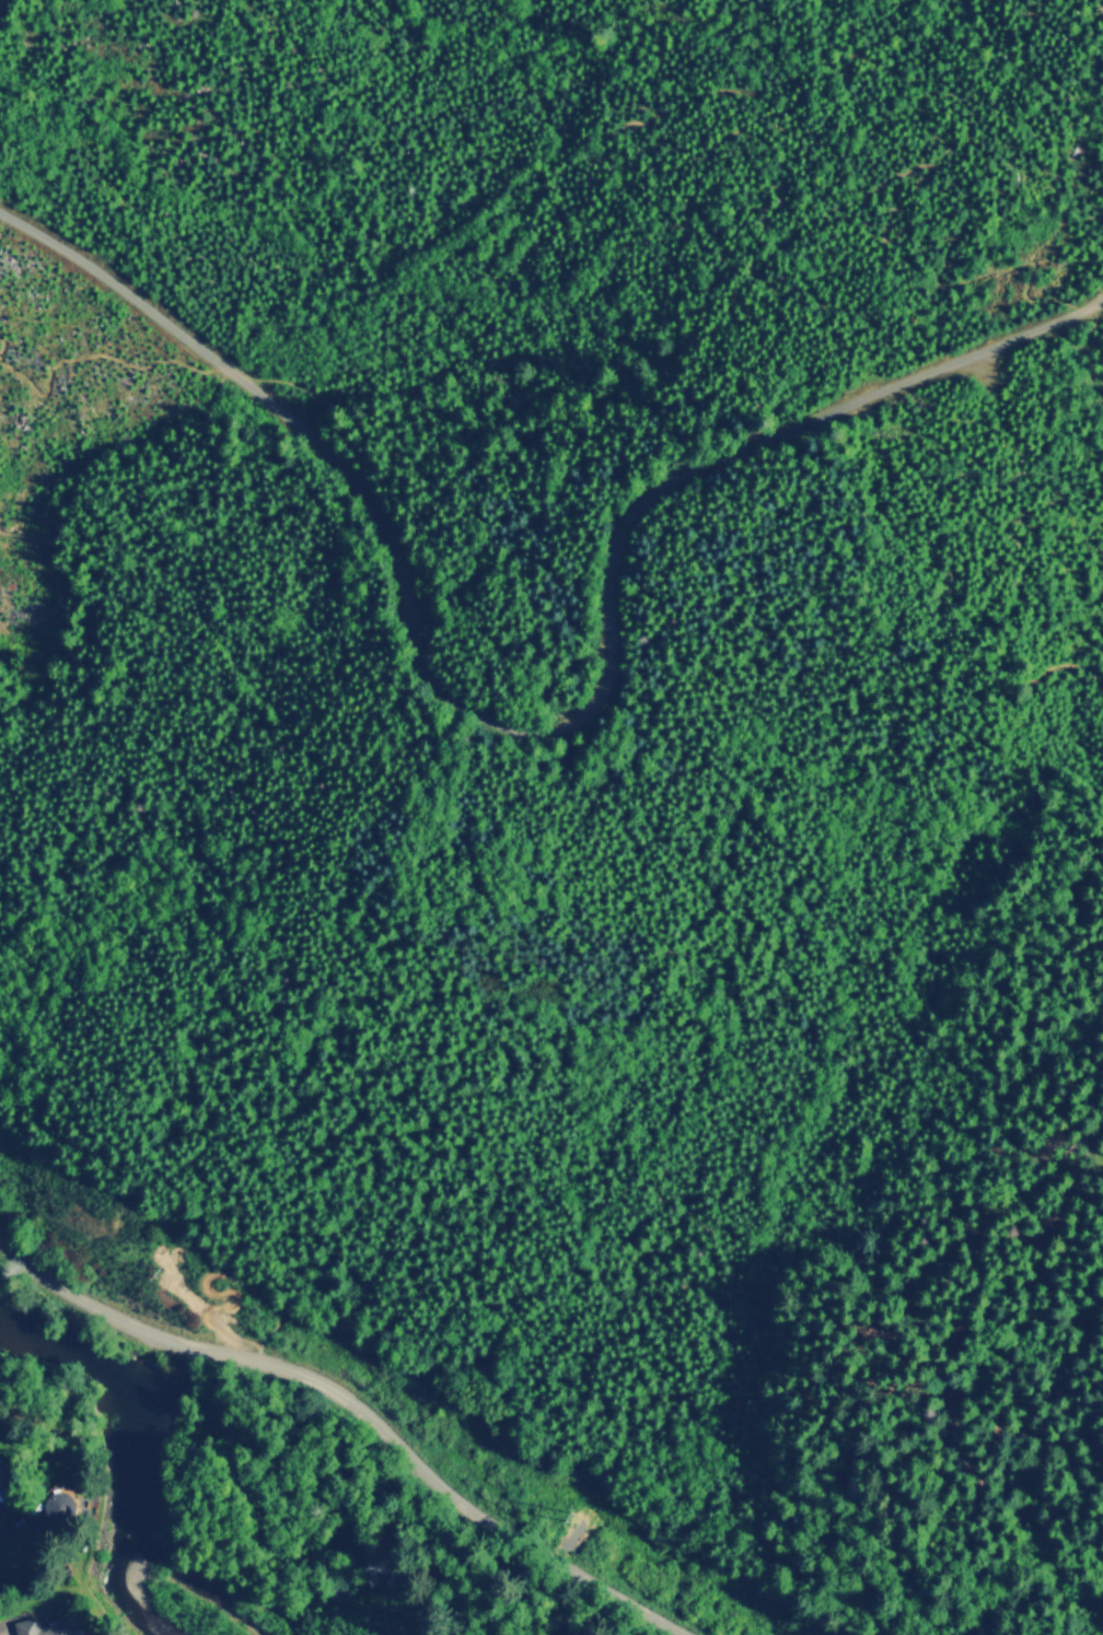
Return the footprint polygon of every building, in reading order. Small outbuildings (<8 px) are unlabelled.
[(12,1494),(0,1463),(0,1498),(12,1494)] [(72,1520),(72,1490),(44,1491),(45,1521),(72,1520)] [(66,1614),(46,1619),(47,1624),(37,1626),(35,1615),(13,1621),(16,1634),(71,1634),(66,1614)]
